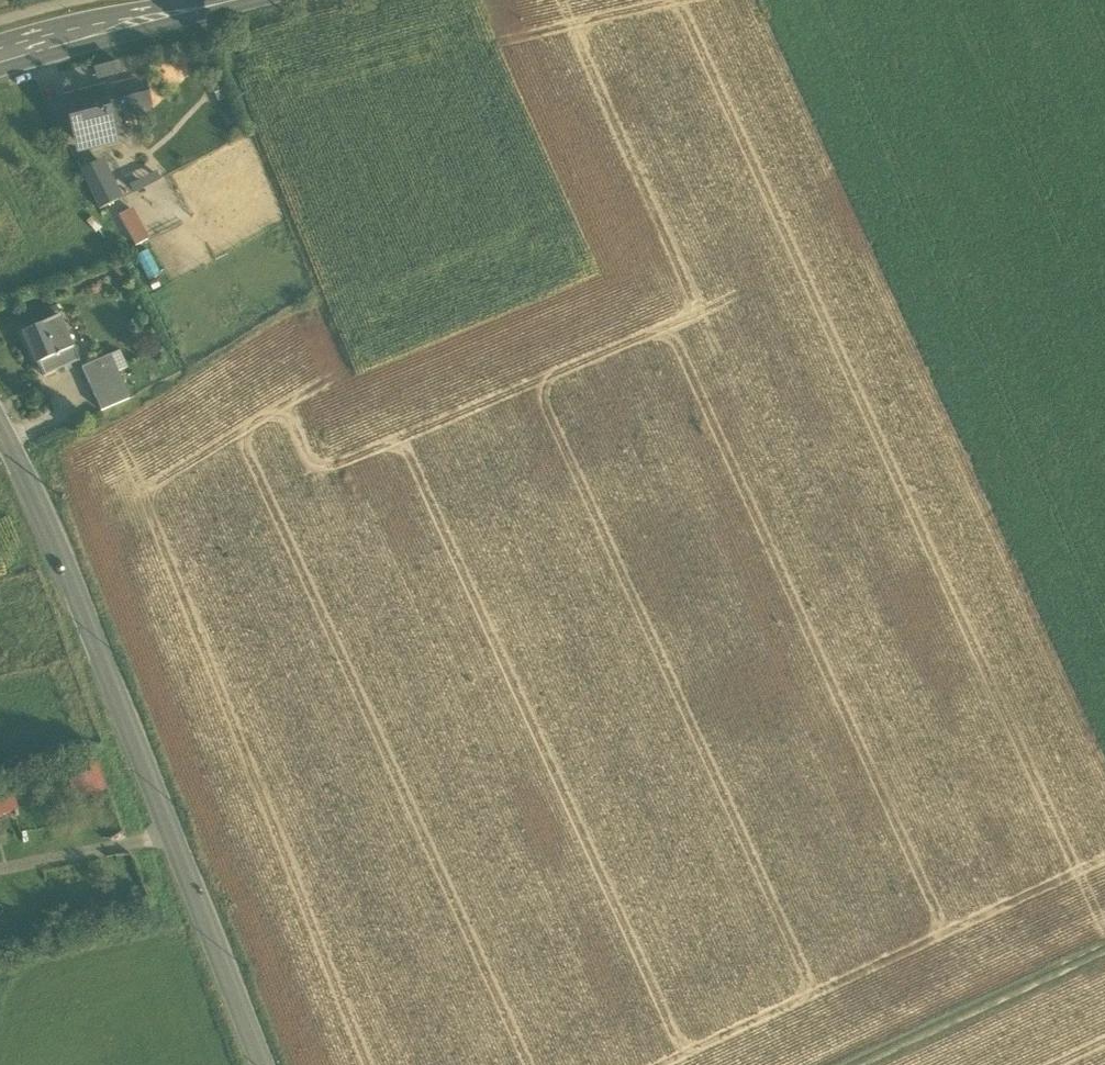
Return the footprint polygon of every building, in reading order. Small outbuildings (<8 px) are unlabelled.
[(92,54),(94,63),(115,60),(113,50),(92,54)] [(119,67),(97,73),(100,84),(122,78),(119,67)] [(132,84),(102,92),(102,91),(66,100),(74,131),(74,133),(80,131),(82,138),(84,148),(114,140),(113,134),(110,123),(108,117),(139,109),(137,104),(133,87),(132,84)] [(133,87),(137,104),(148,102),(144,84),(133,87)] [(110,123),(113,134),(119,132),(116,121),(110,123)] [(73,140),(82,138),(80,131),(74,133),(74,131),(70,132),(73,140)] [(81,174),(99,210),(119,200),(101,164),(81,174)] [(131,186),(133,191),(158,179),(155,174),(131,186)] [(117,213),(133,244),(148,237),(132,205),(117,213)] [(23,333),(37,363),(72,346),(58,316),(23,333)] [(78,360),(72,346),(37,363),(43,376),(78,360)] [(128,398),(109,354),(81,366),(100,410),(128,398)]
